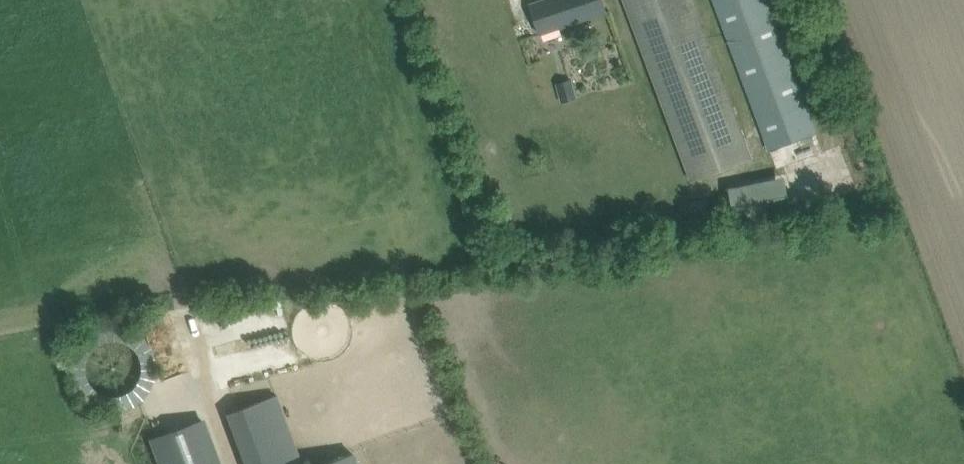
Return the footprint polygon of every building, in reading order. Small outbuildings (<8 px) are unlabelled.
[(539,22),(543,33),(607,12),(603,0),(541,0),(533,3),(539,22)] [(694,0),(623,0),(691,181),(753,158),(694,0)] [(774,150),(816,134),(766,0),(716,0),(774,150)] [(572,87),(558,92),(561,103),(575,98),(572,87)] [(729,188),(736,223),(792,214),(784,176),(729,188)] [(101,370),(102,398),(121,397),(121,405),(151,404),(149,344),(137,344),(137,339),(107,340),(108,370),(101,370)] [(227,415),(245,463),(303,463),(278,396),(227,415)] [(151,439),(160,463),(218,463),(202,420),(151,439)] [(352,453),(322,463),(356,463),(352,453)]
